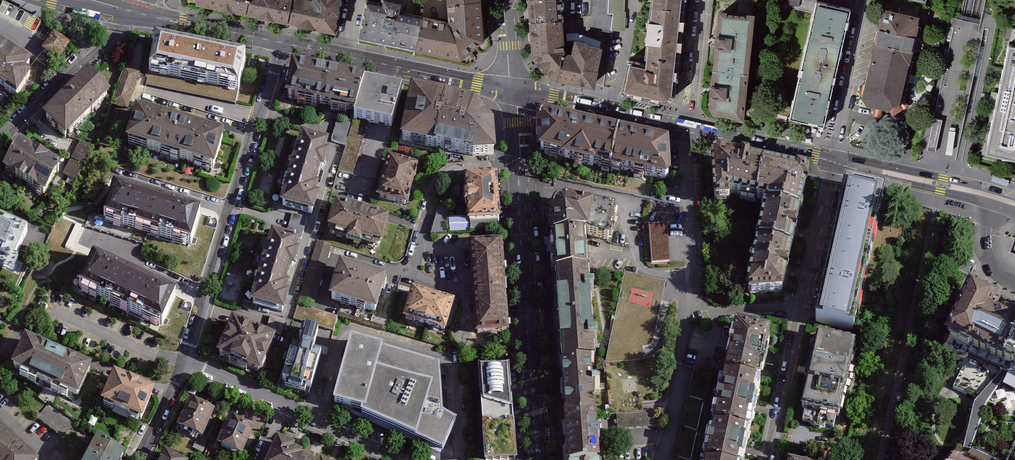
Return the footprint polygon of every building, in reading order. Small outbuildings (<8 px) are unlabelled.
[(194,0),(243,11),(245,0),(194,0)] [(243,11),(286,20),(290,0),(245,0),(243,11)] [(286,20),(336,31),(343,0),(290,0),(286,20)] [(405,0),(383,0),(366,0),(359,37),(417,48),(424,13),(404,9),(405,0)] [(417,48),(462,58),(486,35),(484,0),(449,0),(451,18),(424,13),(417,48)] [(563,0),(530,0),(532,23),(564,21),(563,0)] [(593,17),(592,30),(613,33),(614,29),(626,29),(627,0),(594,0),(593,17)] [(805,59),(836,65),(850,9),(818,2),(805,59)] [(683,8),(653,5),(648,56),(678,59),(683,8)] [(714,65),(747,69),(753,10),(721,6),(714,65)] [(885,8),(865,96),(869,102),(892,108),(899,104),(920,16),(885,8)] [(102,23),(86,20),(85,25),(101,28),(102,23)] [(564,21),(532,23),(534,55),(552,77),(561,79),(568,52),(565,51),(564,21)] [(67,48),(52,37),(42,52),(57,62),(67,48)] [(568,52),(561,79),(596,86),(603,47),(588,43),(588,40),(578,38),(574,53),(568,52)] [(193,80),(199,49),(154,40),(147,71),(193,80)] [(988,151),(1014,158),(1014,42),(1012,41),(988,151)] [(0,45),(0,88),(19,101),(34,79),(28,75),(33,67),(0,45)] [(239,90),(245,59),(199,49),(193,80),(239,90)] [(675,95),(678,59),(648,56),(648,65),(630,61),(624,93),(667,102),(670,102),(673,100),(674,98),(675,95)] [(823,122),(836,65),(805,59),(792,115),(823,122)] [(290,65),(282,101),(321,110),(329,74),(290,65)] [(742,116),(747,69),(714,65),(711,104),(715,110),(742,116)] [(141,74),(126,68),(113,107),(128,113),(141,74)] [(321,110),(354,117),(365,84),(365,82),(329,74),(321,110)] [(42,121),(65,145),(112,99),(89,75),(42,121)] [(368,124),(393,129),(401,92),(365,84),(354,117),(353,120),(368,124)] [(401,142),(438,150),(449,96),(412,88),(401,142)] [(478,102),(449,96),(438,150),(475,158),(499,156),(497,125),(478,102)] [(126,146),(170,159),(180,125),(136,112),(126,146)] [(614,172),(622,134),(546,117),(540,122),(543,157),(614,172)] [(935,119),(928,151),(936,153),(943,121),(935,119)] [(368,124),(353,120),(352,124),(346,146),(339,172),(353,175),(368,124)] [(333,142),(346,146),(352,124),(339,121),(333,142)] [(213,172),(224,138),(180,125),(170,159),(213,172)] [(622,134),(614,172),(674,185),(679,181),(677,146),(622,134)] [(290,172),(319,180),(321,173),(324,173),(329,155),(326,154),(329,144),(300,135),(290,172)] [(97,151),(82,143),(64,176),(79,184),(97,151)] [(21,149),(4,178),(47,203),(64,174),(21,149)] [(719,156),(714,159),(715,202),(719,205),(730,204),(732,201),(731,198),(735,198),(757,203),(758,200),(764,166),(719,156)] [(409,209),(421,167),(389,158),(377,200),(409,209)] [(805,175),(764,166),(758,200),(770,202),(769,208),(800,215),(808,180),(805,175)] [(290,172),(279,209),(314,219),(320,199),(317,198),(319,189),(317,188),(319,180),(290,172)] [(504,223),(500,175),(467,177),(471,225),(504,223)] [(1009,181),(993,175),(991,181),(1007,187),(1009,181)] [(878,223),(884,196),(846,187),(840,215),(878,223)] [(115,189),(106,219),(149,232),(158,202),(115,189)] [(594,238),(600,208),(568,201),(561,202),(557,204),(554,208),(552,213),(554,238),(587,238),(594,238)] [(200,214),(158,202),(149,232),(191,245),(200,214)] [(382,251),(391,223),(385,222),(386,220),(368,215),(367,216),(366,216),(366,214),(360,213),(360,214),(358,214),(359,212),(341,207),(341,209),(335,207),(327,234),(336,237),(336,239),(348,242),(347,247),(359,251),(360,246),(373,250),(373,248),(382,251)] [(617,211),(600,208),(594,238),(611,243),(617,211)] [(800,215),(769,208),(761,243),(792,250),(800,215)] [(294,215),(287,237),(302,241),(309,219),(294,215)] [(448,217),(447,232),(466,232),(464,215),(448,217)] [(873,246),(878,223),(840,215),(835,238),(873,246)] [(19,268),(25,256),(33,260),(40,245),(32,241),(34,236),(0,220),(0,259),(19,268)] [(669,223),(650,225),(653,265),(672,264),(669,223)] [(291,272),(294,273),(299,255),(296,254),(299,243),(270,235),(259,272),(289,280),(291,272)] [(554,238),(556,276),(590,275),(587,238),(554,238)] [(873,246),(835,238),(829,268),(866,276),(873,246)] [(333,247),(318,242),(294,321),(335,333),(339,318),(314,310),(333,247)] [(475,292),(509,289),(506,243),(472,246),(475,292)] [(782,295),(792,250),(761,243),(751,292),(754,297),(782,295)] [(79,287),(121,306),(134,277),(93,258),(79,287)] [(329,304),(377,318),(388,282),(340,267),(329,304)] [(854,331),(866,276),(829,268),(816,323),(854,331)] [(287,288),(289,280),(259,272),(249,309),(283,319),(290,298),(287,297),(289,289),(287,288)] [(560,322),(594,320),(590,275),(556,276),(560,322)] [(176,296),(134,277),(121,306),(162,325),(176,296)] [(1001,311),(1007,300),(977,287),(948,348),(1014,379),(1014,318),(1001,311)] [(509,289),(475,292),(478,339),(512,336),(509,289)] [(404,323),(448,336),(458,303),(414,291),(404,323)] [(271,317),(267,332),(282,337),(286,322),(271,317)] [(560,322),(563,370),(594,368),(597,368),(594,320),(560,322)] [(764,329),(728,321),(718,372),(754,379),(764,329)] [(231,324),(215,360),(259,380),(275,343),(231,324)] [(857,342),(818,333),(801,410),(805,411),(803,423),(810,424),(814,428),(818,430),(823,430),(827,428),(835,430),(837,418),(840,419),(847,392),(851,393),(853,389),(855,382),(856,376),(855,369),(852,368),(857,342)] [(46,382),(58,355),(26,341),(15,368),(46,382)] [(439,370),(351,344),(334,406),(442,453),(456,426),(442,419),(439,370)] [(302,350),(291,347),(281,384),(311,393),(322,356),(313,353),(314,349),(303,346),(302,350)] [(79,396),(91,369),(58,355),(46,382),(79,396)] [(566,421),(598,420),(594,368),(563,370),(566,421)] [(479,371),(483,422),(515,420),(511,369),(479,371)] [(754,379),(718,372),(707,423),(743,431),(754,379)] [(100,408),(142,426),(155,396),(113,377),(100,408)] [(1001,389),(1014,396),(1014,382),(1006,378),(1001,389)] [(976,389),(976,381),(959,382),(959,390),(976,389)] [(214,416),(187,404),(175,433),(201,445),(214,416)] [(49,405),(37,421),(64,440),(75,424),(49,405)] [(644,413),(618,415),(620,431),(663,427),(667,410),(644,413)] [(517,451),(515,420),(483,422),(485,453),(517,451)] [(569,459),(601,459),(598,420),(566,421),(569,459)] [(228,421),(215,451),(236,459),(242,459),(254,433),(228,421)] [(743,431),(707,423),(699,459),(737,459),(743,431)] [(111,451),(123,459),(135,434),(122,429),(111,451)] [(296,443),(280,435),(269,459),(309,459),(311,457),(302,453),(304,450),(295,446),(296,443)] [(5,436),(0,441),(0,459),(30,459),(5,436)] [(109,449),(96,440),(85,459),(103,459),(109,449)] [(197,443),(194,450),(203,454),(207,447),(197,443)] [(981,443),(964,459),(1014,459),(981,443)] [(123,459),(111,451),(109,449),(103,459),(123,459)]
